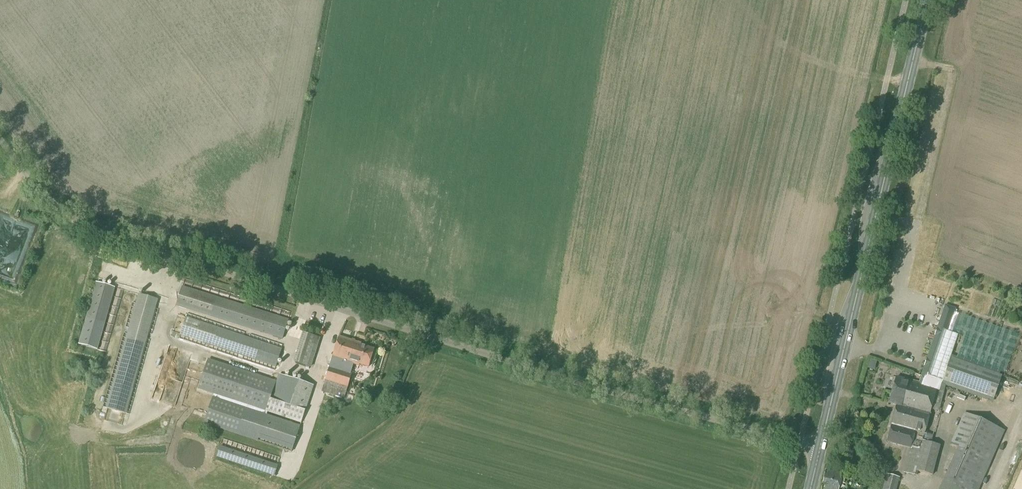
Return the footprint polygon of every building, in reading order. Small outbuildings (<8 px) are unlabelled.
[(78,345),(97,350),(115,288),(96,283),(78,345)] [(282,340),(288,320),(182,286),(176,306),(282,340)] [(132,389),(158,300),(138,294),(113,383),(132,389)] [(109,320),(114,322),(118,314),(113,312),(109,320)] [(275,368),(282,349),(186,317),(179,336),(275,368)] [(889,426),(890,426),(923,435),(930,410),(939,412),(944,393),(939,391),(942,382),(992,399),(1000,376),(950,359),(951,355),(958,335),(941,329),(925,377),(923,376),(920,385),(895,378),(888,404),(895,406),(889,426)] [(311,368),(319,338),(302,333),(293,362),(311,368)] [(331,356),(353,363),(367,367),(372,350),(359,346),(359,344),(337,337),(331,356)] [(172,357),(173,379),(180,379),(180,378),(188,378),(188,373),(194,373),(193,356),(172,357)] [(349,375),(353,363),(331,356),(320,391),(342,398),(350,375),(349,375)] [(276,382),(208,359),(198,389),(213,394),(204,424),(257,441),(258,439),(290,450),(289,452),(291,452),(300,426),(266,415),(267,412),(301,424),(313,386),(279,374),(276,382)] [(352,368),(355,375),(360,372),(357,366),(352,368)] [(122,424),(129,426),(133,413),(126,411),(122,424)] [(1005,431),(964,412),(950,444),(957,448),(939,488),(978,488),(1005,431)] [(928,436),(923,435),(890,426),(885,442),(909,448),(902,473),(914,476),(915,472),(930,476),(938,446),(926,443),(928,436)] [(216,457),(274,476),(278,465),(219,446),(216,457)] [(864,478),(866,466),(857,465),(855,476),(864,478)] [(844,475),(827,471),(825,477),(823,477),(821,484),(823,484),(822,488),(838,488),(840,482),(842,482),(844,475)] [(899,477),(886,474),(882,488),(896,488),(899,477)]
